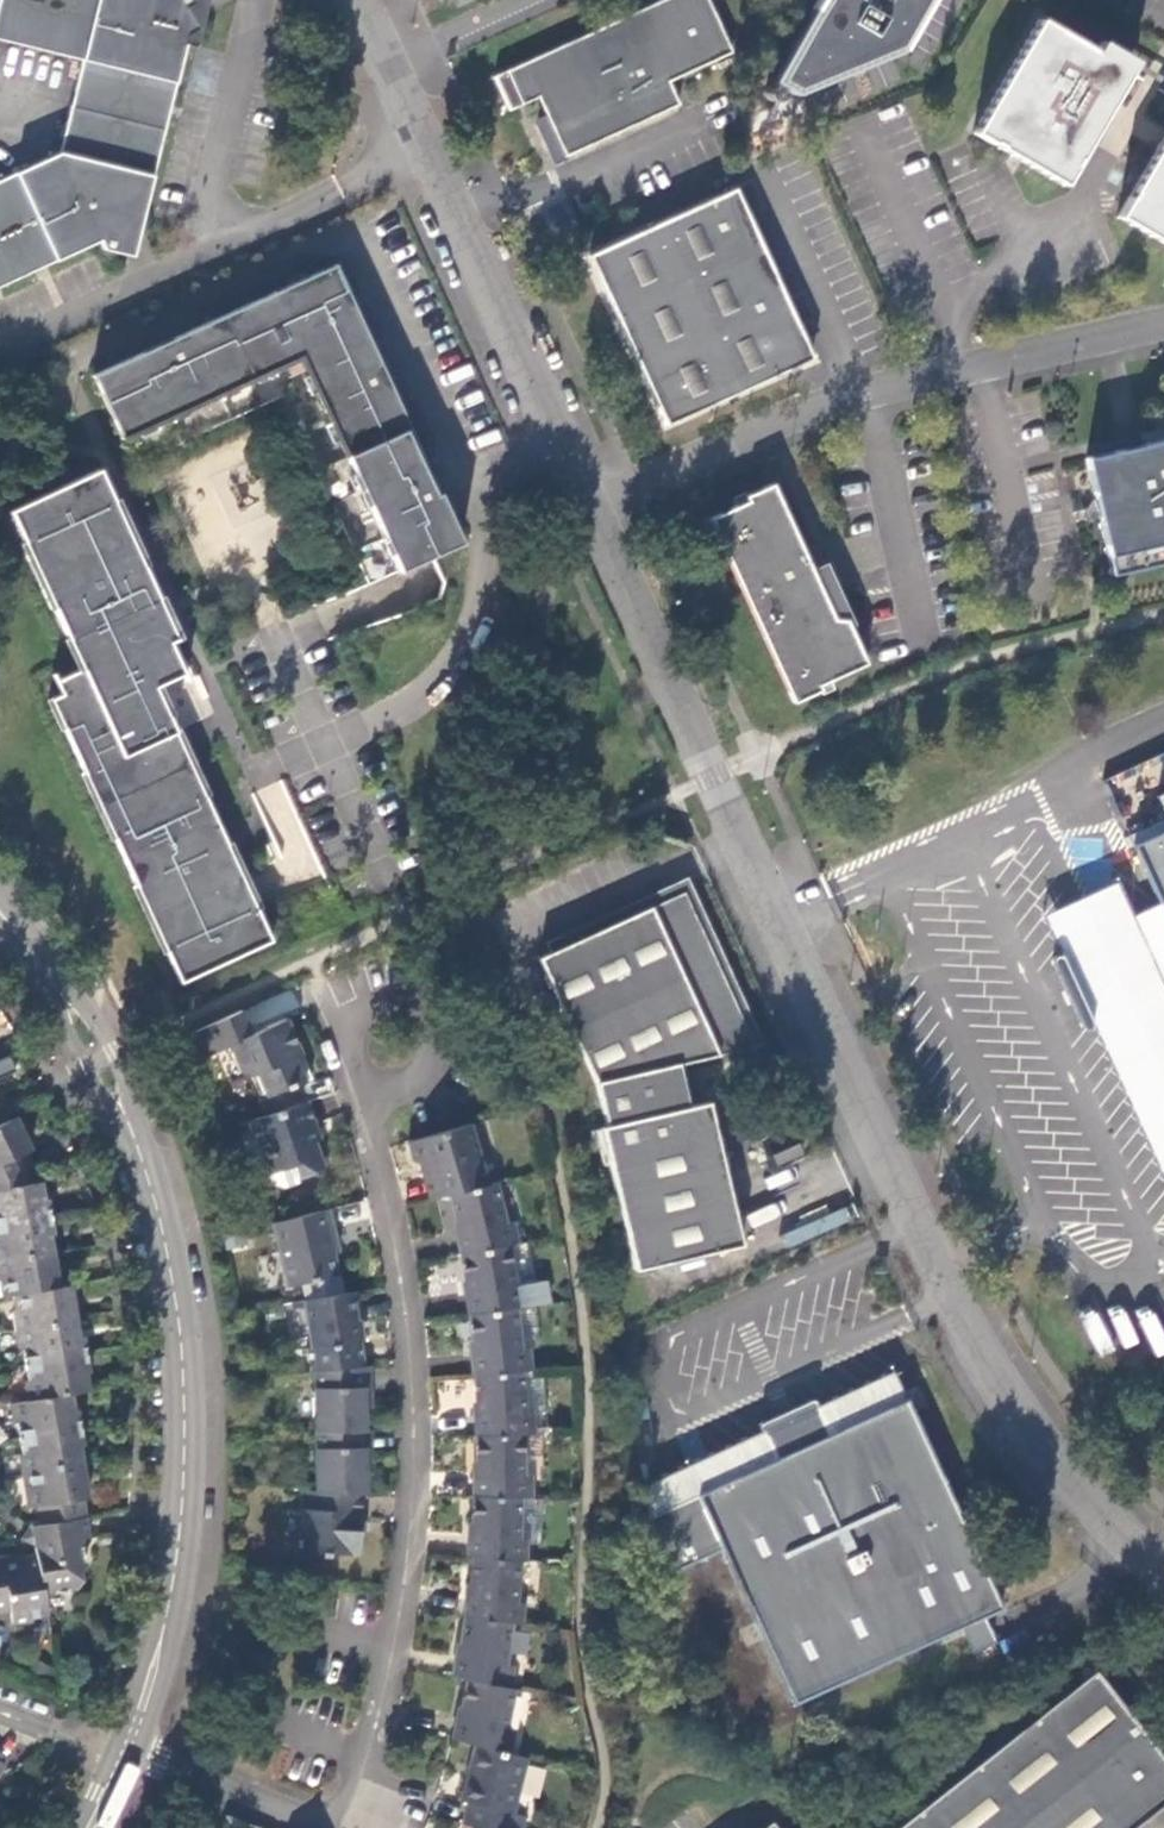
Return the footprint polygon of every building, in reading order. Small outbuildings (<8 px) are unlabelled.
[(82,59),(60,153),(0,182),(0,287),(101,242),(104,249),(118,252),(122,236),(119,232),(140,224),(187,45),(190,36),(198,33),(199,30),(187,11),(194,7),(190,0),(0,0),(0,38),(82,59)] [(194,7),(187,11),(199,30),(207,0),(190,0),(194,7)] [(492,75),(508,109),(537,97),(546,114),(548,119),(532,126),(542,150),(558,144),(564,155),(678,103),(668,80),(732,51),(709,0),(658,0),(492,75)] [(770,80),(792,92),(900,48),(928,0),(816,0),(770,80)] [(1037,18),(971,131),(1061,184),(1128,71),(1134,60),(1099,40),(1093,50),(1037,18)] [(194,47),(198,33),(190,36),(187,45),(194,47)] [(566,159),(564,155),(558,144),(542,150),(532,126),(548,119),(546,114),(526,122),(547,167),(566,159)] [(1115,215),(1163,244),(1163,132),(1115,215)] [(733,187),(587,254),(641,372),(644,371),(667,420),(699,405),(700,408),(805,360),(798,345),(790,328),(796,325),(773,275),(768,277),(765,270),(746,228),(741,216),(746,214),(733,187)] [(132,255),(140,224),(119,232),(122,236),(118,252),(132,255)] [(296,344),(398,568),(431,553),(460,540),(436,487),(432,489),(417,458),(422,456),(384,372),(380,374),(365,343),(370,341),(332,259),(171,331),(174,336),(143,351),(140,345),(87,368),(115,433),(282,357),(280,351),(296,344)] [(1084,457),(1110,574),(1163,562),(1163,439),(1133,446),(1084,457)] [(97,466),(7,508),(21,538),(22,539),(30,536),(57,596),(58,599),(51,603),(51,604),(66,635),(74,631),(89,661),(77,666),(54,677),(51,670),(50,670),(59,691),(72,719),(61,724),(62,725),(82,769),(83,770),(90,767),(119,830),(112,834),(112,836),(133,882),(134,883),(141,879),(171,943),(163,947),(164,948),(178,979),(268,937),(254,907),(254,905),(246,909),(224,860),(211,866),(203,851),(225,842),(224,841),(203,794),(202,792),(195,796),(180,765),(179,763),(172,748),(153,756),(146,741),(173,729),(172,728),(166,712),(157,716),(144,687),(155,682),(180,671),(183,678),(184,677),(167,639),(148,599),(156,595),(141,562),(120,572),(113,556),(126,550),(104,502),(112,499),(111,497),(114,496),(97,466)] [(743,495),(745,500),(707,517),(791,701),(818,689),(816,684),(864,662),(844,619),(834,618),(836,605),(820,570),(812,574),(770,483),(743,495)] [(126,550),(137,546),(114,496),(111,497),(112,499),(104,502),(126,550)] [(21,538),(19,539),(49,606),(51,604),(51,603),(58,599),(57,596),(30,536),(22,539),(21,538)] [(148,599),(167,639),(177,634),(159,594),(156,595),(148,599)] [(66,635),(63,636),(77,666),(89,661),(74,631),(66,635)] [(155,682),(144,687),(157,716),(166,712),(168,711),(155,682)] [(72,719),(59,691),(46,697),(59,726),(62,725),(61,724),(72,719)] [(146,741),(153,756),(172,748),(179,763),(180,765),(195,796),(202,792),(203,794),(206,792),(175,726),(172,728),(173,729),(146,741)] [(82,769),(80,770),(110,837),(112,836),(112,834),(119,830),(90,767),(83,770),(82,769)] [(257,791),(274,830),(297,820),(279,781),(257,791)] [(1130,833),(1135,844),(1163,830),(1163,816),(1130,833)] [(1139,848),(1163,903),(1163,837),(1139,848)] [(225,842),(203,851),(211,866),(224,860),(246,909),(254,905),(254,907),(257,906),(227,839),(224,841),(225,842)] [(133,882),(131,883),(161,949),(164,948),(163,947),(171,943),(141,879),(134,883),(133,882)] [(1138,920),(1122,886),(1046,917),(1163,1177),(1163,908),(1138,920)] [(679,892),(534,959),(593,1084),(603,1126),(597,1127),(631,1270),(739,1244),(705,1101),(685,1105),(675,1064),(750,1046),(679,892)] [(249,1031),(243,1014),(197,1034),(206,1057),(230,1049),(240,1073),(253,1078),(259,1075),(268,1097),(258,1100),(264,1119),(302,1107),(305,1106),(299,1089),(313,1084),(290,1025),(263,1035),(252,1039),(249,1031)] [(252,1039),(263,1035),(261,1027),(249,1031),(252,1039)] [(317,1130),(309,1105),(305,1106),(302,1107),(310,1133),(317,1130)] [(264,1119),(251,1124),(256,1150),(262,1148),(271,1176),(274,1187),(281,1192),(297,1187),(295,1180),(323,1173),(310,1133),(302,1107),(264,1119)] [(25,1191),(24,1178),(16,1161),(28,1156),(13,1124),(0,1130),(0,1195),(25,1191)] [(469,1130),(406,1148),(411,1165),(418,1171),(421,1184),(429,1182),(434,1201),(447,1199),(486,1189),(469,1130)] [(777,1170),(803,1160),(794,1140),(768,1151),(777,1170)] [(429,1182),(421,1184),(426,1203),(434,1201),(429,1182)] [(453,1240),(457,1259),(464,1258),(506,1250),(515,1249),(511,1227),(504,1229),(495,1188),(486,1189),(447,1199),(457,1239),(453,1240)] [(48,1223),(46,1207),(40,1208),(38,1189),(25,1191),(0,1195),(0,1231),(48,1223)] [(329,1213),(271,1226),(288,1290),(338,1278),(331,1244),(336,1242),(329,1213)] [(49,1258),(46,1241),(50,1240),(48,1223),(0,1231),(0,1267),(49,1258)] [(467,1301),(469,1319),(512,1314),(525,1312),(521,1291),(513,1291),(506,1250),(464,1258),(470,1300),(467,1301)] [(49,1258),(0,1267),(0,1303),(7,1302),(55,1294),(49,1258)] [(9,1337),(72,1326),(66,1292),(55,1294),(7,1302),(10,1317),(7,1318),(9,1337)] [(351,1296),(303,1303),(309,1349),(304,1350),(308,1375),(313,1375),(361,1372),(351,1296)] [(512,1314),(469,1319),(475,1360),(471,1360),(472,1378),(476,1377),(518,1375),(528,1375),(527,1355),(517,1354),(512,1314)] [(19,1371),(82,1361),(78,1345),(75,1345),(72,1326),(9,1337),(13,1356),(17,1356),(19,1371)] [(66,1400),(83,1397),(80,1381),(85,1380),(82,1361),(19,1371),(22,1388),(19,1388),(21,1407),(66,1400)] [(906,1400),(892,1371),(685,1466),(650,1482),(647,1515),(695,1495),(697,1493),(776,1457),(773,1451),(777,1440),(812,1425),(819,1430),(822,1436),(906,1400)] [(313,1375),(313,1434),(362,1433),(361,1404),(361,1372),(313,1375)] [(519,1419),(518,1375),(476,1377),(479,1421),(475,1421),(475,1439),(520,1439),(529,1439),(529,1419),(519,1419)] [(15,1445),(78,1434),(75,1418),(70,1419),(66,1400),(21,1407),(5,1410),(8,1431),(11,1430),(15,1445)] [(1000,1607),(906,1400),(822,1436),(819,1430),(812,1425),(777,1440),(773,1451),(776,1457),(697,1493),(695,1495),(647,1515),(673,1572),(720,1551),(790,1705),(958,1627),(980,1617),(1000,1607)] [(362,1433),(313,1434),(313,1494),(359,1497),(361,1497),(362,1463),(362,1433)] [(17,1481),(80,1470),(77,1452),(81,1452),(78,1434),(15,1445),(18,1462),(14,1463),(17,1481)] [(520,1439),(475,1439),(476,1481),(473,1481),(472,1499),(515,1501),(528,1502),(528,1481),(520,1482),(520,1439)] [(36,1533),(84,1524),(80,1504),(86,1503),(80,1470),(17,1481),(22,1515),(32,1513),(36,1533)] [(313,1494),(299,1493),(294,1557),(324,1559),(325,1555),(355,1556),(359,1497),(313,1494)] [(515,1501),(472,1499),(471,1540),(468,1540),(466,1559),(472,1560),(513,1565),(519,1566),(521,1544),(511,1543),(515,1501)] [(87,1546),(84,1524),(36,1533),(27,1535),(18,1546),(31,1555),(33,1564),(39,1600),(71,1595),(77,1586),(76,1577),(83,1568),(79,1547),(87,1546)] [(509,1606),(513,1565),(472,1560),(467,1600),(463,1599),(461,1620),(503,1627),(514,1628),(516,1608),(509,1606)] [(5,1620),(7,1634),(26,1631),(25,1625),(43,1622),(39,1600),(33,1564),(20,1566),(19,1561),(0,1564),(0,1621),(5,1620)] [(991,1640),(980,1617),(958,1627),(969,1651),(991,1640)] [(503,1627),(461,1620),(455,1663),(451,1662),(448,1679),(463,1683),(501,1691),(505,1671),(495,1668),(503,1627)] [(898,1827),(1138,1827),(1163,1807),(1163,1758),(1097,1672),(898,1827)] [(451,1724),(447,1742),(449,1743),(468,1748),(503,1757),(507,1736),(497,1734),(508,1692),(501,1691),(463,1683),(454,1724),(451,1724)] [(520,1762),(503,1757),(468,1748),(451,1802),(461,1805),(455,1825),(463,1827),(514,1827),(517,1821),(504,1817),(520,1762)]
